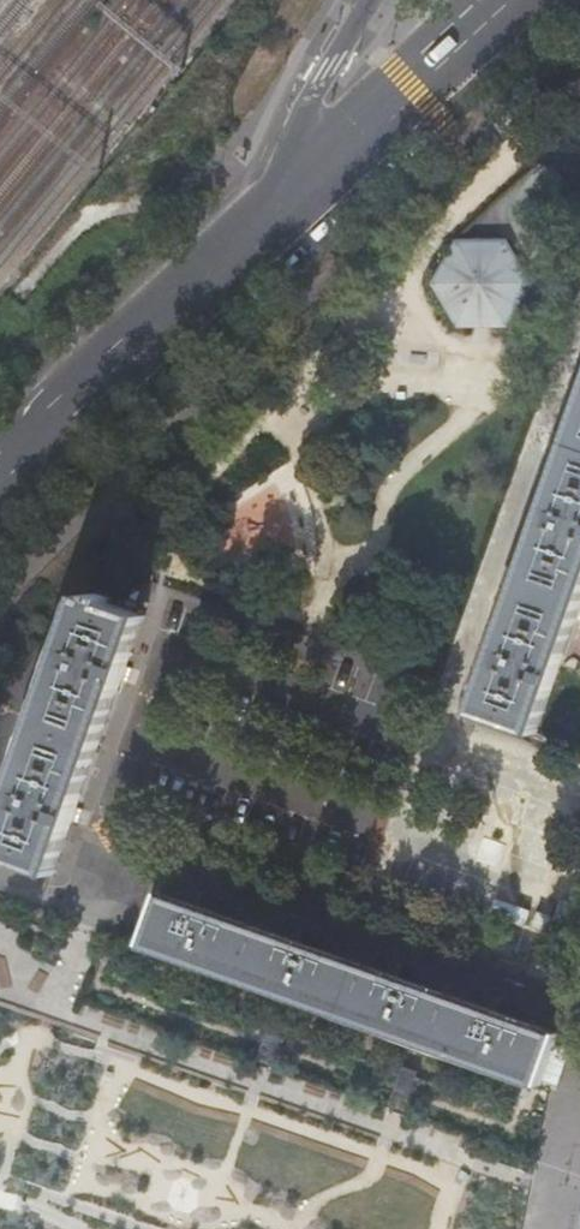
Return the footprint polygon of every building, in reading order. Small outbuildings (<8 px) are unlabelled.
[(431,283),(457,327),(507,326),(532,282),(506,239),(456,239),(431,283)] [(536,733),(562,659),(579,607),(579,425),(478,713),(536,733)] [(53,873),(75,811),(123,678),(144,616),(108,603),(110,597),(96,593),(94,598),(85,595),(0,838),(0,855),(53,873)] [(141,944),(541,1084),(559,1032),(513,1016),(400,976),(287,936),(197,905),(160,892),(141,944)]
